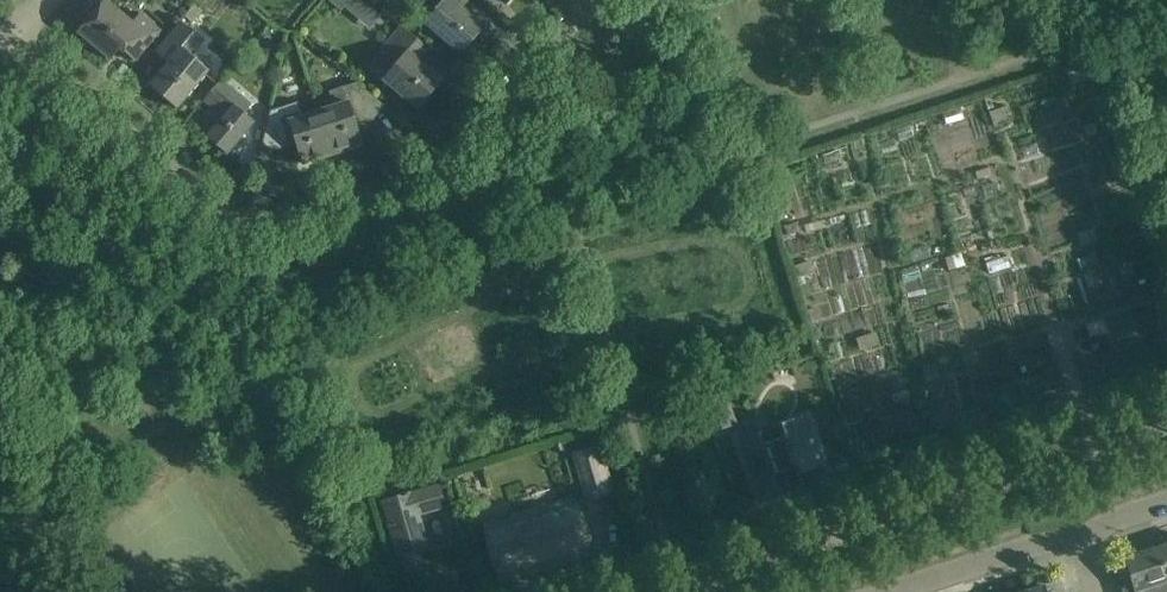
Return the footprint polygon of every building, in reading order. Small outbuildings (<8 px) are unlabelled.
[(325,0),(339,12),(349,0),(326,0),(325,0)] [(423,24),(442,40),(460,55),(485,27),(462,7),(468,0),(433,0),(439,5),(423,24)] [(132,25),(104,1),(78,32),(110,59),(119,48),(134,60),(158,32),(139,16),(132,25)] [(203,40),(180,21),(154,51),(167,62),(148,85),(177,109),(209,71),(190,55),(203,40)] [(427,49),(401,27),(383,48),(398,61),(382,79),(417,110),(442,80),(418,60),(427,49)] [(251,104),(221,79),(203,100),(214,109),(197,130),(226,154),(254,121),(243,112),(251,104)] [(318,112),(332,154),(361,145),(350,110),(358,108),(373,120),(384,106),(356,82),(329,91),(334,107),(318,112)] [(303,164),(332,154),(318,112),(303,116),(298,101),(270,110),(261,146),(279,150),(283,132),(291,130),(303,164)] [(730,425),(717,390),(699,396),(712,432),(730,425)] [(741,451),(760,503),(785,493),(780,479),(789,476),(789,477),(825,464),(808,416),(772,428),(776,440),(767,443),(767,442),(765,442),(766,443),(743,451),(743,450),(741,451)] [(615,495),(601,444),(571,453),(585,503),(615,495)] [(415,491),(377,503),(393,554),(422,545),(413,515),(422,512),(415,491)] [(592,555),(574,495),(481,523),(499,584),(592,555)] [(1156,549),(1166,583),(1166,546),(1156,549)] [(1156,549),(1125,560),(1135,591),(1136,591),(1166,591),(1166,583),(1156,549)]
